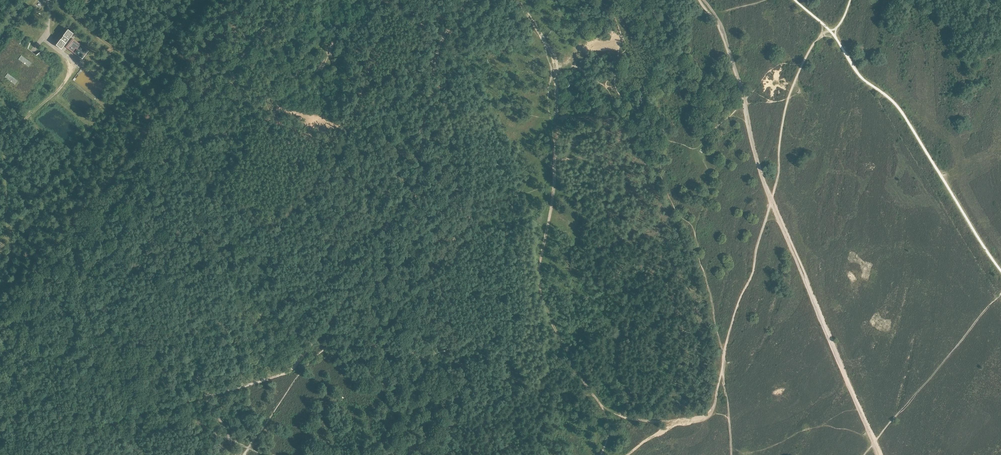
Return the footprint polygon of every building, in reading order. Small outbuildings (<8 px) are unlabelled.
[(57,36),(55,38),(57,40),(58,39),(59,40),(56,45),(62,49),(71,36),(74,33),(68,29),(64,34),(63,33),(64,32),(61,30),(57,36)] [(74,39),(67,48),(73,52),(76,48),(77,49),(81,44),(74,39)]
